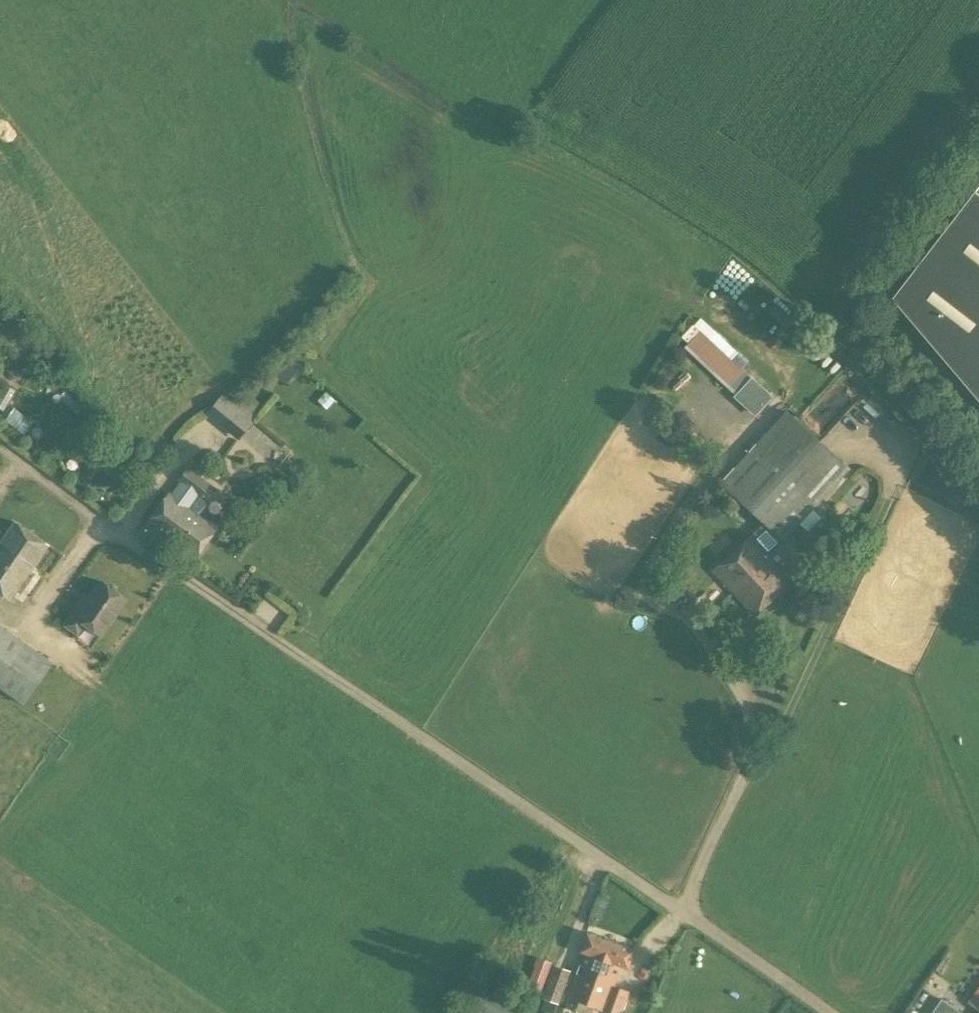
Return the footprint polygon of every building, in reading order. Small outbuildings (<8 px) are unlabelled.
[(894,297),(978,397),(978,187),(894,297)] [(755,414),(768,400),(698,335),(685,349),(755,414)] [(284,384),(300,367),(291,358),(275,376),(284,384)] [(255,421),(231,401),(223,394),(207,413),(215,419),(240,439),(251,426),(255,421)] [(877,419),(885,411),(872,399),(864,407),(877,419)] [(724,486),(782,539),(843,472),(786,419),(724,486)] [(178,481),(180,482),(169,497),(168,496),(139,535),(159,550),(168,537),(195,557),(214,530),(186,509),(197,494),(198,495),(207,483),(187,468),(178,481)] [(15,522),(0,544),(0,595),(9,602),(49,546),(15,522)] [(713,570),(731,590),(751,612),(792,574),(794,568),(807,556),(789,536),(785,539),(773,551),(755,532),(713,570)] [(80,602),(64,625),(77,635),(84,625),(88,627),(101,636),(126,601),(113,591),(100,582),(84,605),(80,602)] [(53,663),(0,626),(0,690),(23,706),(53,663)] [(633,950),(586,934),(580,952),(584,953),(568,998),(609,1012),(622,1012),(629,992),(612,987),(620,966),(626,968),(633,950)] [(947,965),(941,961),(935,971),(941,975),(947,965)] [(553,969),(542,1001),(555,1006),(567,974),(553,969)] [(940,999),(931,1012),(961,1012),(940,999)]
